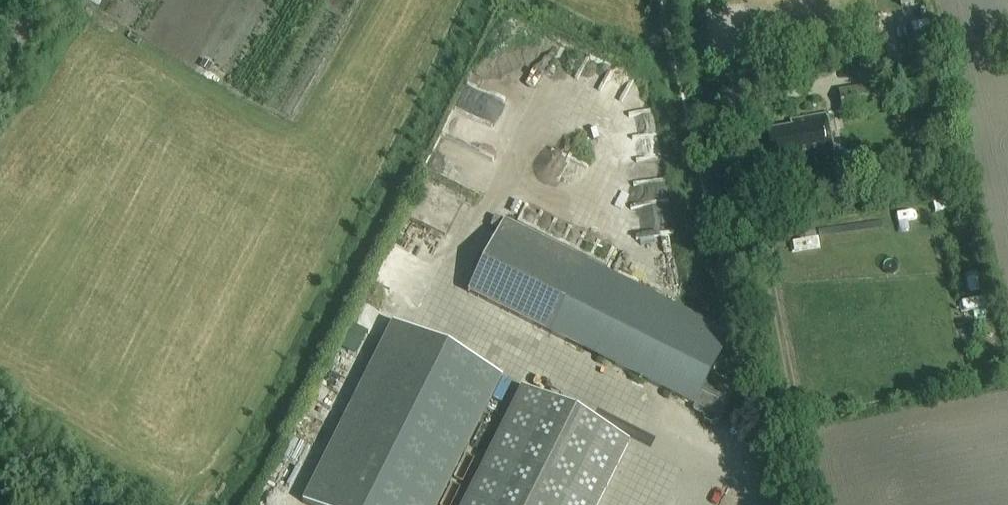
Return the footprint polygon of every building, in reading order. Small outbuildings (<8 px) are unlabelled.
[(866,85),(838,90),(842,116),(870,112),(866,85)] [(798,168),(834,162),(826,115),(791,122),(792,128),(769,132),(775,168),(797,165),(798,168)] [(468,293),(694,406),(695,404),(703,408),(701,410),(704,411),(702,415),(704,421),(710,424),(717,422),(719,419),(719,418),(734,389),(709,376),(729,334),(504,222),(468,293)] [(392,324),(302,503),(307,504),(437,504),(501,378),(392,324)] [(629,442),(521,388),(463,504),(598,504),(629,442)]
